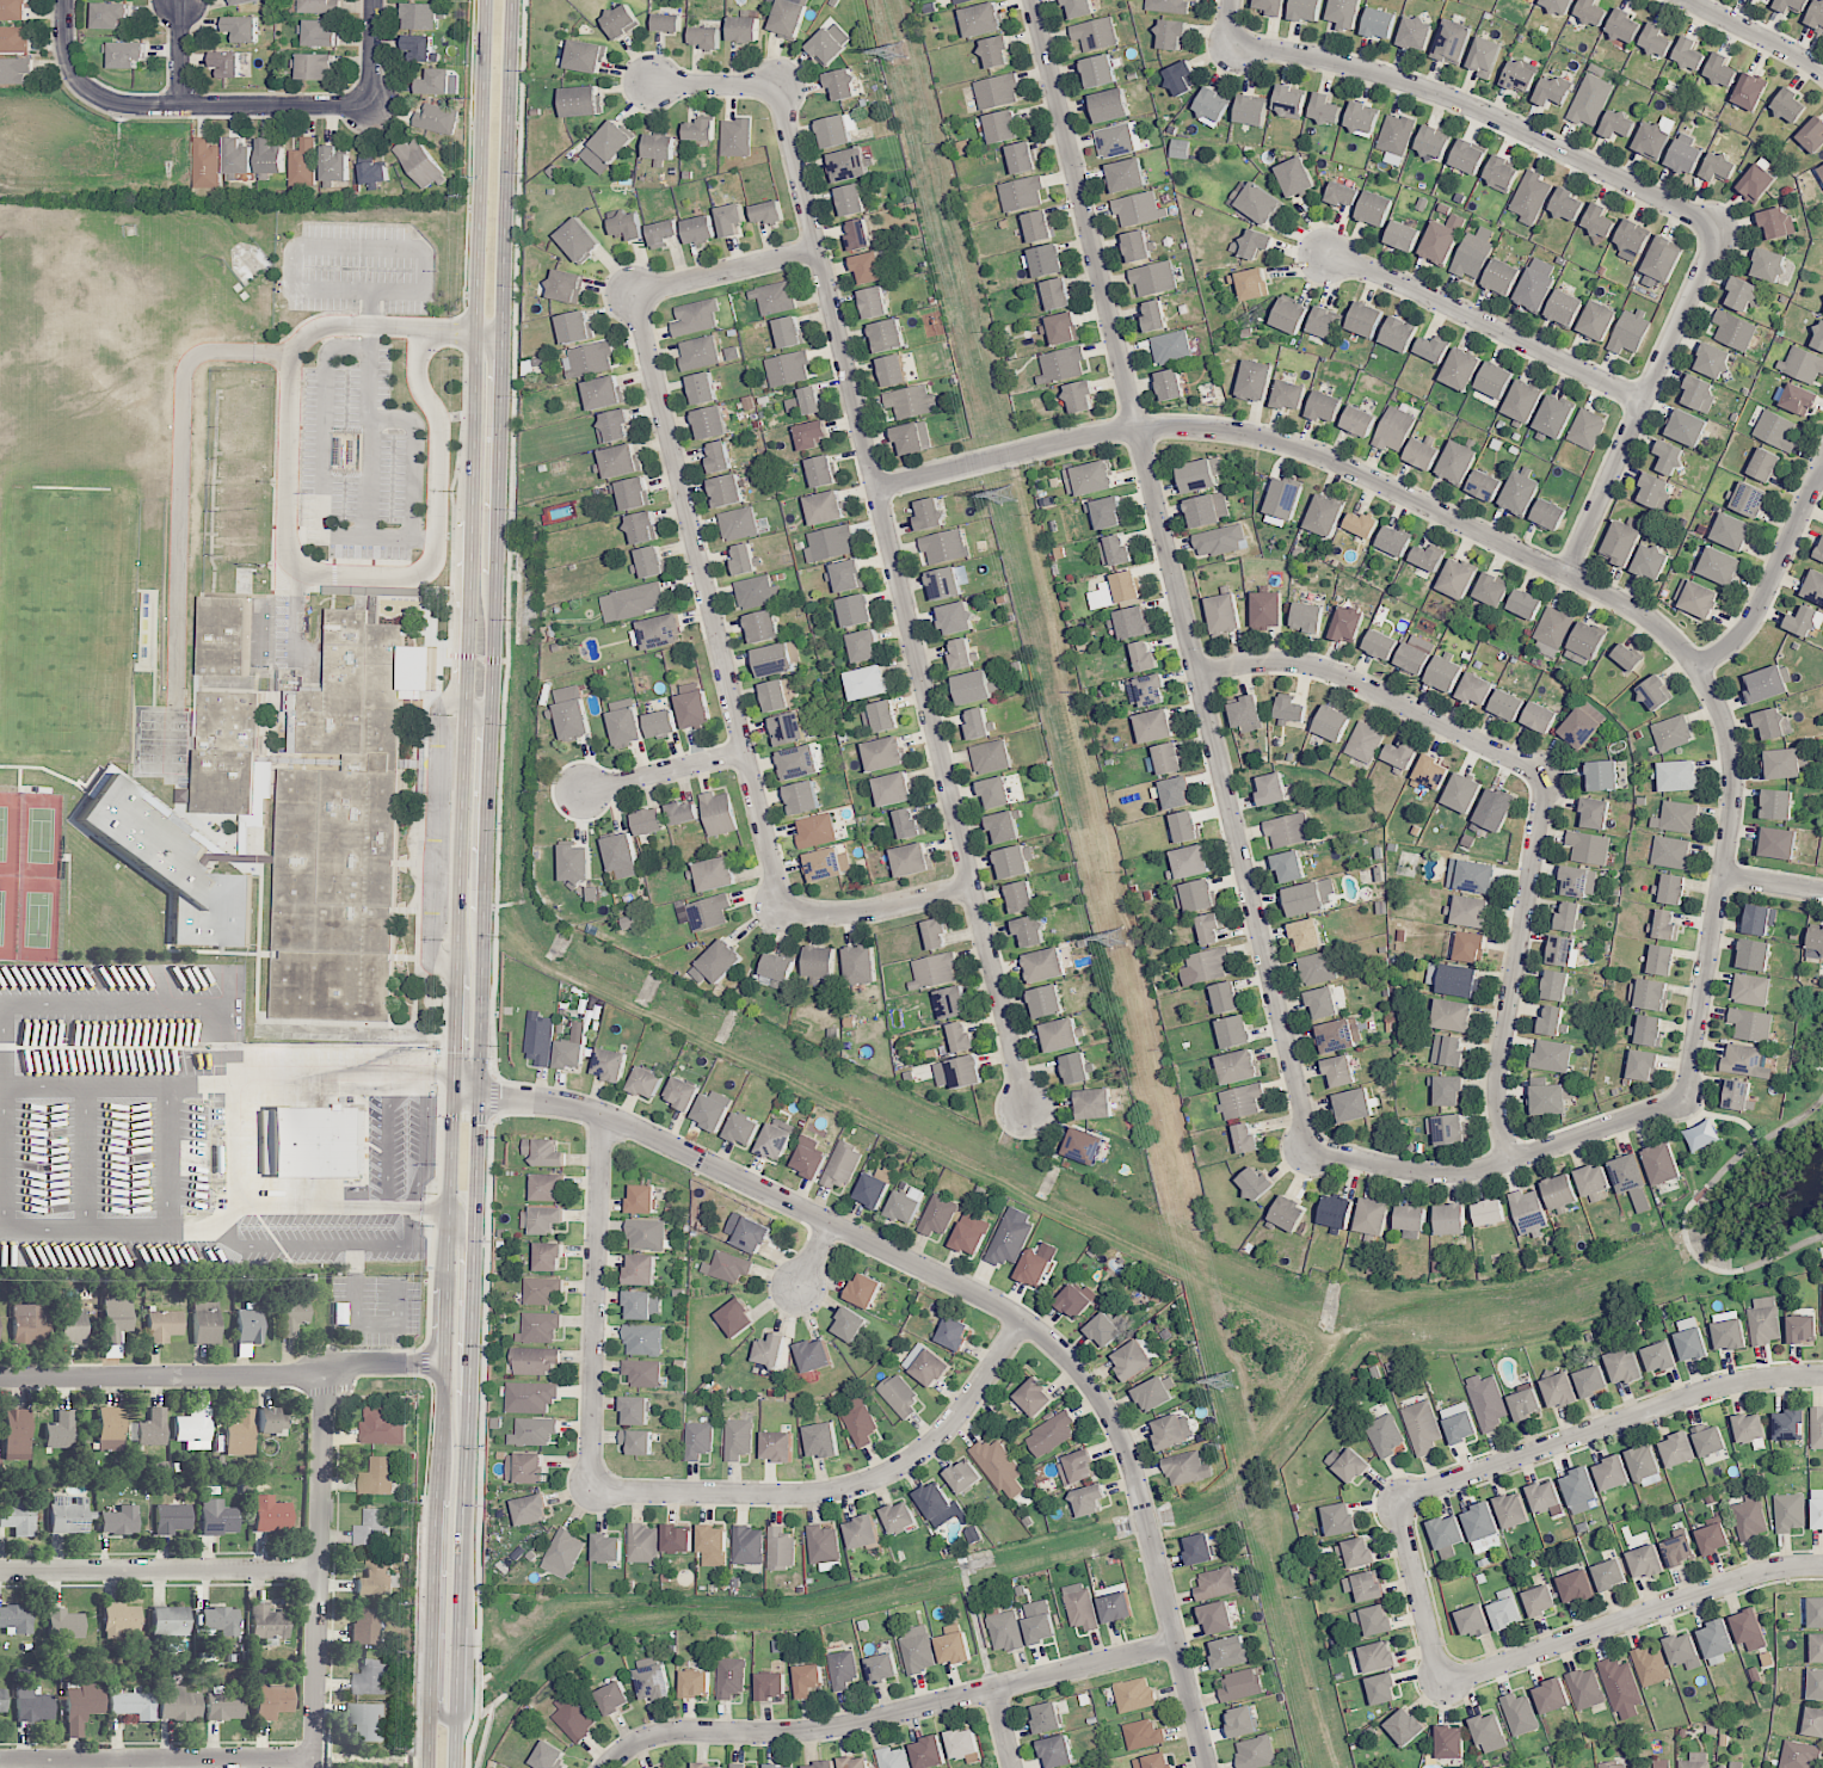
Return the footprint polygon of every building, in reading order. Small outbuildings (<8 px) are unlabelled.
[(30,20),(0,20),(0,0),(31,0),(31,6),(29,6),(30,20)] [(301,12),(301,0),(341,0),(341,13),(301,12)] [(771,27),(780,0),(795,0),(812,6),(799,42),(781,35),(783,31),(771,27)] [(1071,19),(1066,0),(1102,0),(1095,1),(1097,13),(1071,19)] [(1147,11),(1148,0),(1187,0),(1187,2),(1190,2),(1189,14),(1147,11)] [(1258,5),(1259,0),(1286,0),(1283,14),(1264,11),(1265,6),(1258,5)] [(1292,18),(1295,0),(1327,0),(1323,19),(1308,17),(1307,20),(1292,18)] [(1332,17),(1336,0),(1365,0),(1360,27),(1343,25),(1344,19),(1332,17)] [(1544,2),(1545,0),(1577,0),(1570,16),(1560,11),(1554,13),(1552,7),(1544,2)] [(1578,12),(1585,0),(1602,0),(1600,5),(1612,12),(1607,23),(1605,21),(1603,25),(1595,21),(1589,24),(1585,16),(1578,12)] [(1776,6),(1779,0),(1812,0),(1805,13),(1793,6),(1790,12),(1776,6)] [(1806,19),(1816,0),(1819,0),(1822,2),(1822,25),(1822,27),(1806,19)] [(407,1),(442,4),(441,30),(408,27),(408,18),(406,18),(407,1)] [(924,5),(936,1),(938,12),(925,14),(924,5)] [(962,11),(1000,1),(1008,30),(969,39),(962,11)] [(604,18),(629,2),(642,23),(629,31),(630,32),(620,41),(604,18)] [(98,4),(131,4),(130,18),(124,18),(124,29),(98,29),(98,4)] [(1622,6),(1636,13),(1633,18),(1645,24),(1636,43),(1624,37),(1618,39),(1614,31),(1610,29),(1622,6)] [(1366,31),(1372,7),(1402,16),(1396,38),(1380,33),(1379,36),(1366,31)] [(658,8),(680,10),(680,16),(684,16),(683,30),(657,29),(658,8)] [(732,16),(763,17),(762,42),(752,42),(751,44),(738,43),(738,39),(732,39),(732,16)] [(1400,43),(1410,16),(1419,19),(1425,17),(1430,23),(1439,26),(1429,50),(1421,47),(1419,50),(1400,43)] [(1072,25),(1114,17),(1120,44),(1088,51),(1085,38),(1076,41),(1072,25)] [(228,18),(259,18),(259,41),(238,41),(238,35),(234,35),(234,30),(228,30),(228,18)] [(1164,19),(1189,23),(1188,36),(1182,35),(1180,50),(1162,48),(1163,33),(1158,29),(1164,24),(1164,19)] [(1437,54),(1449,19),(1476,29),(1462,63),(1437,54)] [(1655,19),(1669,26),(1664,36),(1676,42),(1669,56),(1661,51),(1653,54),(1650,47),(1643,43),(1655,19)] [(309,20),(332,20),(331,31),(341,31),(340,47),(308,45),(309,20)] [(692,26),(697,26),(697,20),(721,21),(721,27),(723,27),(723,51),(708,51),(708,48),(706,48),(706,43),(696,43),(696,41),(692,41),(692,26)] [(30,51),(0,52),(0,27),(26,26),(26,37),(30,37),(30,51)] [(809,45),(830,27),(849,48),(830,67),(809,45)] [(404,35),(435,35),(435,53),(441,54),(441,62),(413,61),(413,53),(404,51),(404,35)] [(984,41),(985,45),(981,50),(989,56),(992,70),(1014,66),(1010,50),(1014,49),(1010,35),(984,41)] [(1504,45),(1479,35),(1468,66),(1479,70),(1477,75),(1490,81),(1504,45)] [(1686,36),(1699,43),(1696,49),(1710,56),(1702,69),(1694,66),(1687,68),(1685,61),(1676,57),(1686,36)] [(573,39),(606,45),(602,73),(568,67),(573,39)] [(113,42),(148,43),(148,57),(141,57),(141,69),(113,68),(113,42)] [(1718,51),(1732,58),(1729,66),(1741,72),(1733,87),(1724,82),(1719,85),(1716,76),(1708,73),(1718,51)] [(211,53),(241,53),(242,78),(221,78),(221,67),(211,67),(211,53)] [(302,53),(339,53),(339,81),(302,80),(302,68),(294,67),(294,58),(302,60),(302,53)] [(1084,61),(1113,54),(1120,82),(1091,88),(1084,61)] [(27,84),(0,84),(0,58),(33,57),(33,72),(27,72),(27,84)] [(1504,81),(1515,60),(1521,62),(1527,61),(1529,67),(1541,72),(1533,91),(1519,84),(1517,87),(1504,81)] [(1169,72),(1190,62),(1194,70),(1185,74),(1194,90),(1181,96),(1177,87),(1169,86),(1172,79),(1169,72)] [(421,78),(431,78),(432,68),(454,68),(454,94),(421,93),(421,78)] [(829,74),(854,68),(861,96),(840,100),(837,86),(832,87),(829,74)] [(1754,112),(1769,82),(1745,71),(1731,101),(1754,112)] [(1569,116),(1590,73),(1615,86),(1596,124),(1583,118),(1582,122),(1569,116)] [(975,84),(1016,74),(1020,87),(1016,88),(1020,103),(983,111),(975,84)] [(1540,98),(1548,78),(1558,81),(1564,79),(1566,85),(1573,88),(1568,103),(1552,96),(1550,101),(1540,98)] [(1196,107),(1208,84),(1224,92),(1222,97),(1234,103),(1224,122),(1212,116),(1205,117),(1202,111),(1196,107)] [(566,87),(602,85),(604,113),(568,117),(566,87)] [(1281,85),(1297,87),(1295,92),(1308,93),(1305,113),(1277,109),(1281,85)] [(1790,87),(1800,96),(1798,98),(1811,107),(1799,122),(1788,113),(1781,116),(1780,107),(1775,105),(1790,87)] [(1092,98),(1126,90),(1133,115),(1096,124),(1091,107),(1095,106),(1092,98)] [(1320,92),(1334,96),(1331,104),(1347,107),(1342,124),(1331,121),(1326,124),(1323,117),(1313,115),(1320,92)] [(1243,94),(1258,97),(1257,99),(1270,101),(1267,125),(1239,121),(1243,94)] [(1356,99),(1371,104),(1369,109),(1381,112),(1375,133),(1365,129),(1357,133),(1354,127),(1349,125),(1356,99)] [(419,111),(425,112),(427,103),(460,111),(452,136),(414,127),(419,111)] [(987,116),(1016,109),(1023,138),(994,144),(987,116)] [(1602,130),(1614,109),(1624,113),(1630,111),(1632,119),(1639,123),(1632,136),(1621,130),(1616,138),(1602,130)] [(819,121),(849,113),(856,142),(826,149),(819,121)] [(1817,113),(1822,119),(1822,131),(1821,134),(1822,136),(1822,144),(1813,154),(1796,136),(1817,113)] [(1390,115),(1404,119),(1404,116),(1416,119),(1405,154),(1380,146),(1390,115)] [(725,121),(739,121),(739,117),(753,117),(752,156),(723,155),(725,121)] [(689,123),(702,124),(702,118),(718,118),(718,140),(689,140),(689,123)] [(595,143),(616,119),(638,138),(616,162),(595,143)] [(1637,146),(1649,122),(1658,127),(1664,123),(1668,131),(1675,135),(1663,159),(1637,146)] [(1098,131),(1131,123),(1138,152),(1108,159),(1107,155),(1104,155),(1098,131)] [(1427,124),(1442,130),(1440,134),(1454,138),(1447,158),(1418,147),(1427,124)] [(651,134),(679,136),(677,161),(664,160),(664,166),(657,165),(658,158),(648,156),(651,134)] [(398,149),(427,189),(437,180),(442,186),(449,180),(444,175),(446,173),(419,136),(409,144),(407,141),(398,149)] [(1460,136),(1478,143),(1477,147),(1490,152),(1480,177),(1449,164),(1460,136)] [(198,138),(211,137),(211,148),(223,148),(224,187),(199,187),(198,138)] [(294,150),(303,150),(303,137),(320,138),(320,186),(294,186),(294,150)] [(232,138),(246,138),(246,147),(250,147),(250,148),(255,148),(254,173),(240,172),(240,180),(232,180),(232,138)] [(1679,138),(1707,153),(1698,172),(1688,168),(1687,172),(1668,162),(1679,138)] [(1188,160),(1190,141),(1172,139),(1170,158),(1188,160)] [(264,140),(277,140),(277,146),(289,146),(289,173),(272,173),(272,180),(264,180),(264,140)] [(1010,147),(1033,141),(1040,170),(1017,175),(1010,147)] [(327,146),(343,144),(343,153),(352,153),(353,179),(334,180),(335,186),(328,187),(327,146)] [(833,155),(864,147),(868,159),(875,156),(877,166),(872,167),(873,174),(834,184),(831,172),(837,170),(833,155)] [(1702,173),(1714,150),(1725,156),(1729,154),(1732,160),(1742,165),(1735,179),(1729,175),(1726,180),(1719,177),(1718,180),(1702,173)] [(1497,152),(1514,159),(1513,162),(1526,170),(1515,192),(1510,190),(1508,193),(1492,185),(1491,178),(1486,175),(1497,152)] [(1277,168),(1305,156),(1318,186),(1292,198),(1277,168)] [(1110,167),(1143,159),(1150,185),(1113,195),(1109,183),(1114,181),(1110,167)] [(365,164),(380,162),(380,165),(384,165),(384,166),(389,166),(392,180),(368,184),(365,164)] [(1736,187),(1756,204),(1777,179),(1757,162),(1736,187)] [(1531,168),(1544,175),(1541,180),(1552,185),(1533,224),(1522,220),(1525,215),(1510,209),(1531,168)] [(1000,185),(1042,174),(1046,190),(1041,191),(1045,204),(1008,214),(1000,185)] [(840,189),(863,183),(869,211),(846,216),(840,189)] [(1233,197),(1238,191),(1245,197),(1256,183),(1285,203),(1268,226),(1238,203),(1239,201),(1233,197)] [(1335,183),(1362,192),(1357,204),(1345,201),(1342,208),(1335,205),(1335,202),(1329,199),(1335,183)] [(1553,208),(1564,185),(1579,192),(1577,197),(1589,202),(1581,221),(1566,215),(1559,216),(1558,210),(1553,208)] [(1114,202),(1156,191),(1160,211),(1169,209),(1171,216),(1126,228),(1122,214),(1117,215),(1114,202)] [(1367,193),(1396,203),(1386,228),(1359,217),(1367,193)] [(755,207),(781,199),(787,221),(771,224),(770,218),(758,222),(755,207)] [(737,224),(746,222),(741,202),(716,208),(723,238),(740,234),(737,224)] [(1584,223),(1596,202),(1610,210),(1606,217),(1620,224),(1613,239),(1601,232),(1596,234),(1594,229),(1584,223)] [(1762,214),(1786,207),(1788,212),(1794,216),(1799,233),(1769,240),(1762,214)] [(611,218),(640,210),(648,236),(634,240),(632,232),(616,236),(611,218)] [(1027,216),(1051,210),(1058,238),(1034,244),(1027,216)] [(1436,221),(1448,227),(1454,214),(1467,220),(1449,264),(1423,253),(1436,221)] [(559,235),(579,215),(605,244),(584,263),(559,235)] [(686,222),(715,215),(720,238),(691,245),(686,222)] [(851,223),(868,218),(875,246),(854,252),(849,236),(855,235),(851,223)] [(1627,218),(1642,224),(1639,229),(1653,235),(1645,253),(1632,247),(1627,251),(1624,244),(1618,240),(1627,218)] [(649,226),(678,220),(682,235),(669,239),(670,246),(654,250),(649,226)] [(1394,222),(1423,233),(1415,251),(1387,240),(1394,222)] [(1242,258),(1246,244),(1243,239),(1250,236),(1252,228),(1279,238),(1274,253),(1265,251),(1261,265),(1242,258)] [(1126,235),(1150,229),(1152,242),(1156,241),(1158,248),(1153,250),(1154,259),(1133,264),(1126,235)] [(1468,233),(1496,245),(1482,278),(1466,271),(1465,275),(1452,270),(1468,233)] [(1659,233),(1643,269),(1670,282),(1686,250),(1673,244),(1675,240),(1659,233)] [(1033,251),(1060,244),(1067,272),(1040,278),(1033,251)] [(1760,246),(1790,255),(1787,265),(1791,271),(1784,275),(1781,282),(1756,273),(1760,261),(1756,260),(1760,246)] [(854,258),(881,251),(888,279),(861,287),(854,258)] [(1516,297),(1534,258),(1557,269),(1552,278),(1557,281),(1541,315),(1526,308),(1528,302),(1516,297)] [(1131,270),(1172,259),(1180,288),(1143,297),(1140,283),(1134,284),(1131,270)] [(1497,259),(1523,272),(1513,295),(1485,282),(1497,259)] [(558,267),(555,279),(549,284),(553,288),(552,296),(581,302),(587,275),(558,267)] [(1228,276),(1267,269),(1271,296),(1243,302),(1239,283),(1231,285),(1228,276)] [(1736,273),(1761,287),(1757,295),(1760,303),(1753,306),(1750,310),(1731,302),(1736,291),(1729,288),(1736,273)] [(1046,282),(1068,277),(1074,306),(1053,310),(1046,282)] [(749,290),(792,279),(800,309),(765,319),(760,297),(751,300),(749,290)] [(862,291),(885,287),(892,314),(869,320),(862,291)] [(1559,290),(1585,303),(1575,325),(1548,312),(1559,290)] [(675,324),(682,322),(678,307),(719,298),(721,312),(716,313),(720,327),(677,337),(675,324)] [(1148,303),(1165,300),(1171,326),(1153,331),(1150,318),(1152,316),(1148,303)] [(1271,322),(1283,300),(1311,313),(1300,335),(1271,322)] [(1579,327),(1593,301),(1620,314),(1607,340),(1579,327)] [(1348,327),(1356,303),(1386,314),(1377,338),(1348,327)] [(1310,331),(1317,307),(1334,313),(1332,316),(1344,320),(1338,339),(1310,331)] [(560,316),(589,309),(596,337),(566,344),(560,316)] [(1626,310),(1639,315),(1642,310),(1648,313),(1644,320),(1651,324),(1639,351),(1624,345),(1620,352),(1609,347),(1626,310)] [(1720,310),(1760,327),(1749,351),(1718,338),(1724,325),(1716,321),(1720,310)] [(1052,318),(1078,312),(1084,339),(1058,345),(1052,318)] [(778,320),(800,315),(806,341),(784,346),(778,320)] [(1380,340),(1392,315),(1422,329),(1410,353),(1380,340)] [(872,325),(901,319),(907,347),(880,353),(872,325)] [(1819,320),(1811,347),(1822,351),(1822,321),(1819,320)] [(1154,339),(1188,331),(1195,358),(1162,366),(1154,339)] [(682,343),(716,334),(722,362),(689,370),(682,343)] [(1415,350),(1422,334),(1437,343),(1439,339),(1453,346),(1443,364),(1415,350)] [(571,349),(611,340),(615,356),(611,357),(614,370),(571,380),(568,371),(575,370),(571,349)] [(1706,343),(1735,355),(1730,364),(1735,370),(1726,371),(1723,380),(1698,368),(1704,356),(1701,355),(1706,343)] [(1794,343),(1822,356),(1822,372),(1821,371),(1815,383),(1778,366),(1781,359),(1786,362),(1794,343)] [(1042,356),(1084,345),(1086,359),(1082,361),(1085,375),(1041,386),(1039,376),(1047,375),(1042,356)] [(1440,377),(1455,349),(1483,363),(1467,392),(1440,377)] [(768,361),(809,350),(813,364),(808,365),(811,378),(775,388),(768,361)] [(880,359),(904,353),(911,382),(887,388),(880,359)] [(523,374),(545,372),(543,358),(522,361),(523,374)] [(1245,362),(1276,368),(1268,402),(1238,396),(1245,362)] [(1476,386),(1488,362),(1515,376),(1503,400),(1476,386)] [(1160,374),(1181,370),(1187,398),(1166,402),(1160,374)] [(691,378),(714,372),(720,400),(697,405),(691,378)] [(1693,374),(1717,386),(1714,393),(1718,395),(1711,411),(1688,400),(1694,389),(1688,386),(1693,374)] [(587,383),(620,375),(627,402),(595,411),(587,383)] [(1068,386),(1095,378),(1100,394),(1092,396),(1096,408),(1076,413),(1072,400),(1066,396),(1070,390),(1068,386)] [(1280,380),(1311,388),(1305,408),(1289,404),(1288,409),(1273,405),(1280,380)] [(1779,404),(1790,381),(1819,394),(1813,407),(1810,406),(1805,415),(1779,404)] [(885,393),(928,382),(930,395),(936,394),(938,401),(930,404),(932,412),(900,420),(897,408),(888,411),(885,393)] [(1504,412),(1519,382),(1545,395),(1529,425),(1523,421),(1520,429),(1515,426),(1519,419),(1504,412)] [(802,389),(819,386),(826,411),(808,415),(802,389)] [(1316,393),(1344,404),(1338,421),(1324,417),(1323,419),(1308,414),(1316,393)] [(1534,425),(1550,396),(1576,409),(1562,438),(1550,432),(1545,441),(1538,437),(1542,429),(1534,425)] [(696,412),(725,405),(732,432),(703,439),(696,412)] [(1354,406),(1380,419),(1372,437),(1344,424),(1354,406)] [(1583,407),(1607,418),(1605,423),(1608,425),(1595,451),(1569,438),(1583,407)] [(602,415),(629,408),(633,420),(628,421),(632,437),(603,444),(598,425),(604,424),(602,415)] [(1390,408),(1417,421),(1403,452),(1387,445),(1386,449),(1373,442),(1390,408)] [(1766,408),(1798,424),(1791,438),(1798,441),(1792,454),(1753,435),(1766,408)] [(1681,409),(1711,424),(1700,448),(1670,433),(1681,409)] [(822,447),(820,438),(830,436),(826,419),(796,426),(802,451),(822,447)] [(894,429),(922,421),(928,450),(900,456),(894,429)] [(221,430),(266,432),(266,456),(220,455),(221,430)] [(1405,456),(1415,438),(1442,452),(1434,470),(1405,456)] [(1663,439),(1687,450),(1683,458),(1688,464),(1680,467),(1676,475),(1663,469),(1669,456),(1657,451),(1663,439)] [(710,444),(728,441),(735,469),(710,476),(706,460),(714,457),(710,444)] [(1437,470),(1452,442),(1480,456),(1464,488),(1449,481),(1452,478),(1437,470)] [(602,451),(635,443),(642,472),(609,479),(606,472),(598,473),(597,466),(605,463),(602,451)] [(1762,449),(1782,458),(1772,482),(1750,473),(1762,449)] [(809,461),(833,455),(840,483),(818,489),(809,461)] [(1182,466),(1219,457),(1222,473),(1218,474),(1221,486),(1188,494),(1182,466)] [(1067,476),(1076,474),(1074,468),(1110,458),(1117,487),(1080,497),(1080,493),(1072,494),(1067,476)] [(220,460),(265,461),(265,481),(220,480),(220,460)] [(1477,470),(1505,483),(1496,501),(1468,488),(1477,470)] [(1650,473),(1673,485),(1669,493),(1671,494),(1664,510),(1644,500),(1650,487),(1644,485),(1650,473)] [(713,480),(740,474),(746,503),(719,509),(713,480)] [(1502,500),(1514,474),(1542,487),(1529,513),(1502,500)] [(611,486),(646,478),(653,505),(627,511),(621,492),(614,494),(611,486)] [(1279,479),(1307,487),(1297,520),(1268,512),(1279,479)] [(1744,482),(1770,494),(1760,518),(1733,506),(1744,482)] [(808,498),(840,489),(848,518),(814,526),(808,498)] [(1189,501),(1225,493),(1231,516),(1222,517),(1224,522),(1196,529),(1189,501)] [(1322,494),(1349,506),(1337,532),(1336,531),(1334,537),(1307,526),(1322,494)] [(1088,504),(1122,495),(1126,511),(1121,512),(1123,523),(1101,529),(1097,510),(1089,512),(1088,504)] [(919,503),(941,498),(943,511),(950,515),(947,520),(949,526),(920,532),(917,517),(923,516),(919,503)] [(1540,500),(1568,513),(1559,530),(1533,517),(1540,500)] [(721,515),(752,506),(759,535),(732,542),(731,537),(727,538),(721,515)] [(654,512),(658,525),(653,526),(655,540),(636,544),(633,530),(628,528),(630,522),(629,518),(654,512)] [(1354,512),(1347,526),(1375,538),(1382,520),(1368,515),(1367,518),(1354,512)] [(1724,513),(1754,528),(1743,552),(1713,537),(1724,513)] [(1618,520),(1644,534),(1628,565),(1603,553),(1618,520)] [(1199,558),(1248,548),(1242,523),(1194,533),(1199,558)] [(811,535),(851,524),(855,538),(850,540),(854,554),(818,562),(811,535)] [(1387,526),(1415,541),(1406,557),(1379,544),(1387,526)] [(920,538),(961,529),(968,556),(932,565),(930,550),(924,552),(920,538)] [(1109,538),(1131,534),(1137,562),(1115,567),(1109,538)] [(1819,546),(1822,538),(1822,560),(1813,556),(1818,546),(1819,546)] [(735,547),(753,542),(760,572),(735,578),(732,561),(738,560),(735,547)] [(638,550),(661,544),(669,573),(646,578),(645,572),(634,574),(632,566),(641,563),(638,550)] [(1644,544),(1656,549),(1662,547),(1665,554),(1674,557),(1662,584),(1632,571),(1644,544)] [(1418,547),(1412,560),(1440,572),(1448,554),(1434,548),(1431,553),(1418,547)] [(1711,548),(1742,561),(1732,584),(1701,571),(1711,548)] [(834,566),(862,559),(866,574),(861,575),(863,586),(842,592),(834,566)] [(1453,559),(1479,572),(1466,600),(1439,587),(1453,559)] [(928,573),(959,566),(965,595),(938,600),(934,585),(931,585),(928,573)] [(249,587),(250,569),(236,568),(235,586),(249,587)] [(1804,595),(1822,603),(1822,573),(1815,569),(1804,595)] [(1114,575),(1138,571),(1144,598),(1120,604),(1114,575)] [(1484,571),(1502,579),(1501,581),(1514,587),(1503,610),(1473,595),(1484,571)] [(738,583),(770,577),(776,604),(746,610),(746,606),(743,608),(738,583)] [(1693,581),(1682,605),(1711,618),(1722,595),(1693,581)] [(615,593),(661,583),(666,606),(649,611),(651,615),(622,621),(615,593)] [(394,1022),(402,689),(435,690),(436,664),(432,659),(432,647),(404,646),(405,624),(379,624),(379,596),(411,597),(412,588),(374,587),(364,596),(371,604),(371,609),(328,608),(326,691),(286,690),(286,708),(291,713),(290,753),(346,754),(345,770),(279,768),(275,947),(286,958),(274,958),(273,1019),(394,1022)] [(1519,589),(1546,603),(1538,620),(1510,606),(1519,589)] [(842,600),(869,593),(876,622),(849,629),(842,600)] [(1254,593),(1282,593),(1283,626),(1270,626),(1271,630),(1255,630),(1254,593)] [(1209,600),(1236,595),(1244,629),(1217,635),(1209,600)] [(259,751),(260,670),(249,670),(251,598),(202,597),(199,750),(259,751)] [(940,608),(969,600),(972,610),(979,614),(974,623),(977,630),(950,636),(949,629),(946,630),(940,608)] [(1364,612),(1340,604),(1330,636),(1354,644),(1364,612)] [(1791,614),(1802,617),(1806,604),(1822,610),(1817,624),(1822,626),(1819,630),(1815,628),(1810,639),(1785,629),(1791,614)] [(1116,614),(1146,605),(1151,622),(1146,624),(1148,633),(1123,640),(1120,627),(1111,629),(1110,621),(1117,618),(1116,614)] [(1293,626),(1297,605),(1326,609),(1323,634),(1308,632),(1308,628),(1293,626)] [(1550,606),(1564,614),(1565,609),(1578,616),(1557,658),(1538,648),(1541,641),(1534,637),(1550,606)] [(747,616),(777,609),(784,639),(756,646),(747,616)] [(642,624),(680,614),(684,627),(679,628),(683,642),(648,651),(642,624)] [(1583,623),(1609,636),(1597,660),(1571,646),(1583,623)] [(851,635),(879,629),(881,642),(877,643),(881,658),(858,664),(851,635)] [(1365,646),(1373,629),(1399,643),(1392,660),(1365,646)] [(1396,660),(1405,640),(1411,643),(1415,635),(1435,646),(1430,655),(1433,657),(1424,674),(1396,660)] [(954,642),(969,637),(973,653),(979,652),(981,660),(975,661),(977,666),(956,672),(953,657),(957,655),(954,642)] [(1132,643),(1150,639),(1153,653),(1158,652),(1162,669),(1139,674),(1132,643)] [(756,649),(792,641),(797,665),(795,672),(763,679),(756,649)] [(1625,643),(1646,661),(1637,673),(1615,655),(1625,643)] [(1427,679),(1437,657),(1466,671),(1454,694),(1427,679)] [(849,673),(885,664),(892,692),(856,702),(849,673)] [(1745,677),(1782,664),(1793,692),(1756,706),(1745,677)] [(955,677),(989,669),(992,685),(999,683),(1002,691),(996,692),(998,700),(962,708),(955,677)] [(1468,672),(1496,686),(1486,704),(1474,697),(1472,702),(1456,695),(1468,672)] [(1138,679),(1164,673),(1168,688),(1164,689),(1166,701),(1145,707),(1138,679)] [(1640,688),(1661,673),(1670,686),(1667,689),(1675,701),(1659,711),(1651,701),(1645,701),(1645,694),(1640,688)] [(764,686),(787,680),(794,709),(771,714),(764,686)] [(679,696),(707,690),(716,723),(698,728),(697,726),(688,728),(679,696)] [(1491,707),(1499,690),(1528,703),(1520,720),(1491,707)] [(1232,704),(1245,702),(1244,697),(1260,694),(1264,722),(1261,722),(1262,728),(1257,728),(1256,723),(1237,728),(1232,704)] [(1281,696),(1299,700),(1298,704),(1308,707),(1307,719),(1288,716),(1287,725),(1281,723),(1282,716),(1279,715),(1281,696)] [(559,706),(585,700),(593,734),(580,737),(581,740),(566,744),(559,706)] [(873,706),(895,700),(903,728),(880,734),(873,706)] [(1562,729),(1587,701),(1609,719),(1581,753),(1569,744),(1572,739),(1562,729)] [(1533,702),(1559,714),(1551,732),(1525,720),(1533,702)] [(1325,704),(1314,727),(1341,740),(1351,717),(1325,704)] [(969,726),(974,725),(971,711),(987,707),(991,722),(994,721),(998,729),(992,732),(993,735),(973,740),(969,726)] [(1138,716),(1170,708),(1177,735),(1145,744),(1138,716)] [(1759,714),(1784,708),(1785,714),(1791,716),(1787,722),(1791,735),(1770,741),(1766,727),(1762,728),(1759,714)] [(612,715),(639,709),(646,740),(634,743),(635,746),(621,750),(612,715)] [(648,716),(676,709),(682,733),(654,739),(648,716)] [(775,717),(802,711),(808,740),(781,746),(775,717)] [(1653,727),(1687,715),(1696,741),(1663,753),(1653,727)] [(1361,721),(1384,732),(1381,737),(1385,738),(1374,759),(1373,758),(1371,763),(1347,752),(1361,721)] [(867,745),(901,735),(909,764),(875,774),(867,745)] [(972,747),(1006,739),(1014,769),(983,776),(981,771),(978,772),(972,747)] [(1156,747),(1178,743),(1185,770),(1163,776),(1156,747)] [(781,753),(817,745),(824,774),(788,782),(781,753)] [(1390,745),(1404,751),(1406,747),(1421,753),(1414,771),(1405,768),(1403,772),(1398,770),(1400,764),(1385,758),(1390,745)] [(1765,751),(1804,749),(1804,753),(1810,753),(1811,768),(1805,768),(1806,777),(1773,780),(1770,759),(1766,760),(1765,751)] [(258,814),(258,752),(197,751),(196,813),(258,814)] [(1427,753),(1441,760),(1440,763),(1452,770),(1442,789),(1424,780),(1421,787),(1414,783),(1417,776),(1415,776),(1427,753)] [(1661,763),(1698,760),(1700,789),(1663,791),(1663,776),(1653,777),(1653,770),(1662,770),(1661,763)] [(1591,763),(1620,762),(1621,790),(1589,791),(1588,776),(1591,776),(1591,763)] [(877,780),(910,772),(917,800),(885,808),(877,780)] [(1460,772),(1486,786),(1472,813),(1446,800),(1460,772)] [(79,820),(113,774),(214,849),(202,865),(223,882),(223,875),(254,875),(252,949),(173,945),(174,891),(79,820)] [(1257,780),(1283,774),(1291,801),(1263,807),(1257,780)] [(981,782),(1009,776),(1015,805),(987,811),(981,782)] [(1163,783),(1189,776),(1193,790),(1189,790),(1193,806),(1170,812),(1163,783)] [(789,787),(817,781),(824,809),(795,817),(789,787)] [(192,790),(177,788),(176,803),(190,804),(192,790)] [(1492,789),(1519,802),(1503,832),(1477,820),(1492,789)] [(1768,789),(1797,790),(1794,820),(1766,818),(1768,789)] [(702,795),(715,791),(718,797),(732,794),(740,831),(712,838),(702,795)] [(1585,796),(1614,802),(1609,830),(1585,826),(1588,812),(1583,811),(1585,796)] [(1665,800),(1701,805),(1698,830),(1693,828),(1692,834),(1668,831),(1668,827),(1662,826),(1665,800)] [(670,806),(685,802),(686,807),(698,805),(702,820),(675,826),(670,806)] [(899,813),(917,808),(919,819),(923,819),(928,836),(906,840),(899,813)] [(636,815),(665,809),(670,831),(641,837),(636,815)] [(1174,815),(1196,809),(1203,838),(1181,844),(1174,815)] [(990,817),(1017,811),(1023,839),(996,845),(990,817)] [(797,819),(832,812),(839,840),(802,849),(799,834),(801,834),(797,819)] [(1265,823),(1306,813),(1312,840),(1277,848),(1275,834),(1269,836),(1265,823)] [(1765,827),(1800,832),(1797,858),(1762,854),(1765,827)] [(1569,828),(1614,837),(1609,865),(1575,860),(1578,845),(1566,843),(1569,828)] [(608,840),(635,833),(642,867),(615,873),(608,840)] [(1657,836),(1692,842),(1689,856),(1693,856),(1690,869),(1653,863),(1657,836)] [(895,850),(928,842),(935,870),(903,877),(895,850)] [(996,851),(1027,844),(1034,871),(1006,880),(1003,864),(999,865),(996,851)] [(1174,852),(1206,844),(1213,873),(1181,881),(1174,852)] [(563,846),(579,846),(579,849),(592,848),(593,882),(585,882),(575,889),(571,883),(574,881),(565,881),(563,846)] [(809,856),(840,849),(843,855),(850,854),(854,868),(846,870),(848,876),(815,883),(809,856)] [(1275,857),(1302,850),(1308,879),(1286,883),(1282,868),(1279,869),(1275,857)] [(697,864),(698,870),(689,873),(691,881),(701,879),(704,893),(740,885),(734,855),(697,864)] [(1453,858),(1449,886),(1496,893),(1499,865),(1453,858)] [(1565,865),(1594,869),(1590,898),(1560,893),(1565,865)] [(1665,874),(1663,886),(1655,885),(1653,893),(1662,894),(1661,901),(1685,905),(1689,877),(1665,874)] [(1176,887),(1214,879),(1221,908),(1190,914),(1189,905),(1181,907),(1176,887)] [(1011,886),(1033,881),(1040,908),(1017,914),(1011,886)] [(1288,891),(1322,883),(1328,908),(1293,917),(1293,916),(1288,917),(1286,905),(1291,904),(1288,891)] [(690,906),(700,935),(731,924),(725,908),(733,906),(729,893),(690,906)] [(1456,897),(1492,900),(1490,928),(1453,924),(1454,913),(1447,912),(1447,906),(1455,907),(1456,897)] [(1557,912),(1566,913),(1569,900),(1585,904),(1583,920),(1589,922),(1588,929),(1581,928),(1579,932),(1554,928),(1557,912)] [(1753,904),(1775,907),(1770,937),(1748,932),(1753,904)] [(1659,910),(1676,912),(1674,925),(1680,926),(1677,941),(1656,937),(1657,934),(1648,931),(1650,923),(1657,924),(1659,910)] [(1199,919),(1221,913),(1225,928),(1217,930),(1220,942),(1206,947),(1199,919)] [(1016,920),(1042,916),(1048,943),(1028,948),(1026,935),(1018,936),(1016,920)] [(926,923),(947,919),(950,934),(946,935),(949,948),(932,951),(926,923)] [(1293,925),(1319,919),(1325,947),(1304,951),(1300,937),(1297,938),(1293,925)] [(1813,926),(1822,928),(1822,957),(1809,955),(1813,926)] [(1460,931),(1490,936),(1488,948),(1485,948),(1483,963),(1456,959),(1460,931)] [(1556,935),(1579,938),(1573,968),(1550,963),(1556,935)] [(700,963),(726,937),(747,959),(721,985),(700,963)] [(1745,938),(1774,942),(1769,972),(1741,967),(1745,938)] [(1653,944),(1679,949),(1675,975),(1650,972),(1653,944)] [(811,947),(838,949),(837,979),(808,978),(811,947)] [(846,950),(876,947),(880,982),(850,986),(846,950)] [(1027,956),(1063,948),(1070,975),(1034,985),(1027,956)] [(1188,957),(1230,948),(1232,961),(1225,962),(1228,977),(1194,985),(1188,957)] [(769,951),(800,961),(794,984),(784,980),(782,988),(775,987),(778,978),(763,973),(769,951)] [(913,961),(955,951),(959,966),(954,967),(957,981),(912,992),(910,982),(918,980),(913,961)] [(1300,960),(1332,951),(1341,978),(1307,987),(1300,960)] [(1445,965),(1440,991),(1477,998),(1482,972),(1445,965)] [(1552,969),(1575,974),(1572,987),(1577,988),(1576,993),(1570,993),(1569,1003),(1546,998),(1552,969)] [(1737,972),(1774,979),(1769,1008),(1738,1002),(1739,998),(1733,998),(1737,972)] [(1642,979),(1671,984),(1667,1014),(1638,1009),(1642,979)] [(1215,987),(1238,982),(1244,1010),(1221,1015),(1215,987)] [(936,992),(966,985),(969,1000),(965,1000),(968,1016),(943,1022),(936,992)] [(1033,992),(1060,986),(1066,1015),(1039,1022),(1033,992)] [(1310,993),(1336,987),(1342,1015),(1320,1019),(1317,1005),(1313,1006),(1310,993)] [(1439,999),(1434,1025),(1471,1033),(1476,1005),(1439,999)] [(1541,1017),(1550,1019),(1551,1008),(1566,1010),(1564,1027),(1572,1028),(1571,1035),(1564,1034),(1563,1037),(1539,1034),(1541,1017)] [(1776,1015),(1772,1043),(1738,1037),(1741,1023),(1730,1022),(1732,1008),(1776,1015)] [(1640,1015),(1665,1018),(1661,1047),(1637,1042),(1637,1036),(1631,1035),(1632,1027),(1639,1028),(1640,1015)] [(1220,1022),(1248,1016),(1255,1043),(1226,1049),(1220,1022)] [(529,1021),(544,1022),(544,1017),(556,1018),(550,1066),(528,1064),(530,1053),(525,1053),(529,1021)] [(1045,1025),(1077,1018),(1083,1046),(1052,1053),(1045,1025)] [(1320,1027),(1353,1019),(1359,1047),(1326,1054),(1320,1027)] [(951,1027),(968,1023),(971,1034),(975,1033),(979,1049),(957,1054),(951,1027)] [(1437,1035),(1465,1040),(1464,1052),(1468,1053),(1466,1068),(1433,1062),(1437,1035)] [(1540,1040),(1573,1046),(1569,1073),(1532,1067),(1534,1053),(1539,1054),(1540,1040)] [(560,1041),(587,1045),(585,1067),(572,1066),(572,1071),(556,1068),(560,1041)] [(1725,1057),(1730,1057),(1731,1045),(1766,1049),(1763,1067),(1775,1068),(1773,1079),(1723,1072),(1725,1057)] [(601,1046),(633,1054),(626,1085),(610,1082),(611,1079),(608,1079),(608,1077),(593,1073),(601,1046)] [(1220,1058),(1255,1049),(1262,1077),(1227,1086),(1220,1058)] [(1634,1051),(1663,1054),(1661,1068),(1657,1067),(1656,1079),(1631,1076),(1634,1051)] [(1065,1057),(1088,1052),(1094,1080),(1071,1085),(1065,1057)] [(951,1061),(979,1054),(986,1083),(957,1090),(951,1061)] [(1326,1062),(1353,1055),(1360,1083),(1334,1090),(1326,1062)] [(641,1064),(669,1077),(658,1099),(645,1094),(643,1096),(629,1090),(641,1064)] [(679,1077),(704,1090),(692,1114),(678,1107),(680,1103),(669,1098),(679,1077)] [(1430,1078),(1466,1078),(1466,1088),(1465,1088),(1465,1092),(1461,1092),(1461,1107),(1439,1105),(1440,1085),(1430,1085),(1430,1078)] [(1732,1078),(1755,1082),(1750,1111),(1727,1108),(1732,1078)] [(1221,1092),(1263,1083),(1265,1097),(1260,1098),(1264,1115),(1227,1123),(1221,1092)] [(1535,1086),(1535,1099),(1532,1099),(1532,1114),(1570,1113),(1570,1099),(1576,1099),(1576,1085),(1535,1086)] [(1338,1096),(1371,1088),(1377,1116),(1344,1125),(1338,1096)] [(1080,1091),(1114,1090),(1115,1117),(1083,1120),(1080,1091)] [(706,1092),(735,1107),(721,1134),(706,1127),(708,1123),(695,1117),(706,1092)] [(367,1109),(367,1177),(263,1178),(263,1109),(367,1109)] [(739,1110),(765,1125),(753,1146),(741,1139),(739,1142),(726,1135),(739,1110)] [(1436,1117),(1467,1115),(1468,1132),(1465,1132),(1466,1136),(1471,1135),(1472,1145),(1440,1148),(1436,1117)] [(1684,1130),(1692,1151),(1721,1141),(1712,1120),(1684,1130)] [(772,1121),(800,1134),(787,1163),(772,1156),(771,1158),(758,1152),(772,1121)] [(1237,1128),(1252,1125),(1256,1135),(1261,1134),(1264,1151),(1243,1154),(1237,1128)] [(1077,1128),(1108,1140),(1098,1166),(1067,1154),(1077,1128)] [(843,1138),(860,1147),(857,1152),(864,1156),(851,1183),(846,1182),(844,1187),(838,1184),(836,1190),(820,1183),(843,1138)] [(526,1140),(559,1140),(559,1145),(561,1145),(561,1152),(568,1152),(568,1168),(537,1166),(537,1154),(525,1154),(526,1140)] [(1646,1152),(1675,1144),(1686,1177),(1658,1187),(1646,1152)] [(806,1145),(830,1157),(819,1181),(794,1169),(806,1145)] [(1613,1163),(1640,1153),(1651,1183),(1625,1194),(1613,1163)] [(1582,1171),(1599,1166),(1600,1169),(1608,1166),(1615,1189),(1601,1194),(1602,1200),(1595,1202),(1594,1195),(1589,1196),(1582,1171)] [(1242,1179),(1257,1168),(1265,1178),(1270,1175),(1279,1185),(1260,1201),(1242,1179)] [(870,1171),(895,1183),(882,1212),(867,1205),(868,1202),(858,1197),(870,1171)] [(1547,1183),(1572,1173),(1583,1202),(1558,1212),(1547,1183)] [(536,1175),(567,1176),(567,1190),(565,1190),(565,1199),(563,1199),(563,1201),(535,1201),(536,1175)] [(634,1184),(659,1185),(658,1214),(630,1214),(630,1199),(634,1200),(634,1184)] [(343,1187),(343,1199),(365,1199),(365,1187),(343,1187)] [(900,1189),(925,1202),(914,1224),(905,1218),(903,1222),(887,1215),(900,1189)] [(1510,1196),(1525,1191),(1526,1196),(1540,1191),(1552,1226),(1542,1230),(1545,1234),(1536,1237),(1534,1233),(1525,1237),(1510,1196)] [(937,1193),(962,1203),(947,1236),(934,1230),(931,1234),(920,1228),(937,1193)] [(1286,1194),(1306,1205),(1305,1208),(1311,1212),(1299,1233),(1279,1222),(1276,1227),(1269,1224),(1286,1194)] [(1329,1197),(1357,1203),(1351,1231),(1343,1230),(1342,1237),(1334,1234),(1336,1226),(1323,1222),(1329,1197)] [(1366,1199),(1394,1205),(1386,1238),(1377,1236),(1375,1243),(1368,1242),(1369,1234),(1359,1231),(1366,1199)] [(1477,1205),(1505,1200),(1509,1224),(1480,1228),(1477,1205)] [(1012,1203),(1035,1214),(1031,1222),(1037,1225),(1018,1264),(1010,1259),(1008,1265),(1002,1263),(1000,1267),(985,1259),(1012,1203)] [(1441,1207),(1470,1206),(1470,1233),(1442,1234),(1441,1207)] [(534,1207),(567,1208),(567,1225),(558,1224),(556,1232),(554,1232),(554,1236),(534,1236),(534,1228),(524,1228),(524,1212),(534,1212),(534,1207)] [(1402,1207),(1430,1209),(1429,1233),(1399,1231),(1402,1207)] [(735,1209),(776,1228),(769,1245),(765,1243),(758,1255),(734,1244),(737,1238),(725,1232),(735,1209)] [(968,1212),(994,1222),(979,1256),(967,1251),(966,1253),(953,1248),(968,1212)] [(629,1219),(667,1219),(667,1252),(659,1252),(659,1249),(632,1249),(633,1240),(629,1240),(629,1219)] [(538,1244),(566,1244),(566,1259),(561,1259),(561,1273),(540,1271),(540,1256),(535,1256),(535,1248),(538,1248),(538,1244)] [(719,1249),(755,1262),(747,1283),(739,1280),(737,1286),(709,1275),(719,1249)] [(1018,1276),(1031,1251),(1039,1249),(1041,1256),(1055,1263),(1042,1288),(1018,1276)] [(629,1256),(659,1256),(659,1286),(628,1286),(629,1256)] [(866,1274),(861,1283),(857,1281),(849,1299),(873,1311),(886,1283),(866,1274)] [(526,1279),(565,1280),(563,1301),(554,1301),(554,1305),(525,1304),(526,1279)] [(1059,1304),(1077,1283),(1085,1292),(1090,1286),(1102,1295),(1082,1319),(1072,1311),(1070,1313),(1059,1304)] [(628,1292),(657,1293),(655,1322),(630,1320),(630,1307),(627,1306),(628,1292)] [(1749,1308),(1757,1307),(1756,1299),(1776,1295),(1784,1337),(1773,1339),(1773,1343),(1755,1345),(1749,1308)] [(719,1314),(743,1296),(753,1311),(751,1313),(758,1324),(737,1339),(719,1314)] [(48,1304),(40,1304),(40,1298),(25,1299),(25,1305),(12,1305),(13,1343),(48,1342),(48,1304)] [(103,1299),(104,1345),(119,1344),(119,1332),(132,1331),(131,1298),(103,1299)] [(308,1300),(282,1299),(280,1338),(296,1338),(297,1324),(308,1325),(308,1300)] [(218,1302),(194,1302),(193,1344),(218,1345),(218,1302)] [(261,1344),(262,1309),(252,1309),(252,1307),(237,1306),(236,1343),(261,1344)] [(849,1306),(870,1323),(855,1344),(837,1331),(844,1322),(839,1318),(849,1306)] [(85,1344),(84,1309),(60,1309),(60,1344),(85,1344)] [(181,1311),(147,1311),(147,1343),(167,1343),(168,1336),(181,1336),(181,1311)] [(524,1313),(562,1314),(561,1329),(556,1329),(555,1343),(517,1342),(517,1333),(523,1333),(524,1313)] [(1088,1330),(1108,1313),(1126,1333),(1109,1348),(1100,1338),(1097,1341),(1088,1330)] [(1821,1314),(1821,1336),(1817,1336),(1817,1339),(1807,1339),(1807,1343),(1792,1343),(1792,1316),(1821,1314)] [(940,1341),(950,1317),(974,1326),(962,1351),(940,1341)] [(1677,1332),(1682,1331),(1680,1322),(1698,1317),(1700,1326),(1704,1326),(1712,1354),(1687,1362),(1677,1332)] [(1716,1324),(1745,1318),(1750,1347),(1733,1350),(1732,1345),(1720,1348),(1716,1324)] [(626,1325),(665,1327),(663,1356),(630,1355),(630,1344),(628,1344),(628,1339),(626,1339),(626,1325)] [(760,1342),(765,1343),(765,1341),(774,1342),(775,1333),(790,1337),(784,1367),(756,1361),(760,1342)] [(797,1345),(815,1341),(817,1344),(829,1339),(837,1367),(806,1376),(797,1345)] [(1116,1356),(1141,1339),(1159,1366),(1131,1385),(1120,1369),(1123,1367),(1116,1356)] [(1648,1350),(1671,1342),(1680,1366),(1668,1369),(1667,1366),(1655,1370),(1648,1350)] [(1609,1354),(1636,1345),(1646,1378),(1633,1382),(1632,1378),(1619,1381),(1609,1354)] [(513,1348),(562,1350),(562,1364),(555,1364),(554,1372),(549,1372),(549,1375),(517,1374),(517,1364),(512,1364),(513,1348)] [(912,1370),(930,1348),(956,1368),(947,1380),(942,1376),(934,1387),(912,1370)] [(626,1361),(663,1362),(661,1387),(633,1387),(633,1375),(626,1375),(626,1361)] [(1578,1373),(1605,1363),(1612,1386),(1597,1392),(1599,1394),(1587,1398),(1578,1373)] [(1545,1379),(1571,1370),(1582,1400),(1569,1405),(1568,1402),(1554,1405),(1545,1379)] [(1468,1384),(1496,1374),(1510,1415),(1502,1418),(1503,1424),(1498,1425),(1499,1430),(1486,1435),(1468,1384)] [(877,1388),(893,1375),(897,1379),(900,1375),(918,1394),(914,1399),(917,1402),(911,1407),(914,1412),(906,1419),(877,1388)] [(1018,1396),(1040,1376),(1052,1390),(1049,1392),(1058,1402),(1039,1418),(1018,1396)] [(1135,1391),(1165,1376),(1168,1381),(1172,1378),(1177,1386),(1171,1390),(1176,1399),(1151,1412),(1145,1403),(1143,1404),(1135,1391)] [(509,1384),(560,1385),(560,1398),(554,1398),(554,1406),(550,1406),(550,1415),(507,1413),(509,1384)] [(1511,1396),(1538,1386),(1546,1409),(1531,1415),(1532,1418),(1521,1422),(1511,1396)] [(624,1396),(653,1398),(651,1427),(628,1425),(628,1411),(623,1411),(624,1396)] [(845,1417),(858,1410),(852,1400),(863,1396),(880,1429),(876,1431),(877,1433),(875,1434),(879,1440),(862,1448),(845,1417)] [(1404,1409),(1431,1399),(1445,1439),(1435,1442),(1437,1447),(1431,1448),(1433,1453),(1421,1458),(1404,1409)] [(1443,1407),(1468,1399),(1480,1433),(1468,1436),(1471,1441),(1456,1446),(1443,1407)] [(1813,1406),(1822,1406),(1822,1448),(1813,1448),(1813,1406)] [(97,1407),(98,1451),(123,1451),(122,1407),(97,1407)] [(405,1444),(406,1417),(395,1417),(395,1407),(366,1407),(366,1421),(361,1421),(360,1443),(405,1444)] [(1029,1439),(1035,1435),(1033,1430),(1068,1407),(1078,1423),(1072,1427),(1076,1433),(1071,1435),(1073,1437),(1040,1458),(1029,1439)] [(1779,1412),(1791,1413),(1791,1407),(1809,1407),(1809,1439),(1779,1439),(1779,1412)] [(165,1445),(165,1408),(149,1408),(149,1421),(137,1421),(137,1446),(165,1445)] [(29,1460),(29,1409),(4,1409),(4,1460),(29,1460)] [(209,1450),(209,1409),(188,1409),(188,1417),(175,1417),(175,1442),(185,1442),(186,1451),(209,1450)] [(252,1409),(235,1409),(235,1423),(225,1423),(225,1456),(253,1455),(252,1409)] [(73,1410),(57,1410),(57,1424),(45,1424),(45,1448),(73,1448),(73,1410)] [(256,1410),(257,1435),(286,1434),(285,1410),(256,1410)] [(1737,1415),(1751,1411),(1753,1416),(1766,1412),(1772,1436),(1766,1437),(1768,1447),(1757,1449),(1755,1440),(1744,1442),(1737,1415)] [(1156,1422),(1182,1412),(1193,1443),(1163,1454),(1157,1437),(1160,1435),(1156,1422)] [(1367,1425),(1393,1412),(1409,1441),(1393,1449),(1396,1453),(1384,1459),(1367,1425)] [(518,1419),(559,1419),(559,1435),(552,1435),(550,1447),(509,1446),(509,1435),(518,1435),(518,1419)] [(728,1421),(755,1422),(753,1454),(749,1453),(749,1456),(741,1456),(741,1462),(727,1461),(728,1421)] [(1693,1428),(1708,1422),(1711,1429),(1723,1425),(1731,1447),(1706,1456),(1698,1435),(1695,1436),(1693,1428)] [(688,1423),(715,1424),(714,1453),(709,1453),(709,1455),(701,1454),(701,1462),(686,1461),(688,1423)] [(808,1428),(836,1424),(842,1458),(825,1460),(825,1455),(813,1458),(808,1428)] [(1663,1443),(1675,1440),(1674,1435),(1690,1429),(1701,1458),(1673,1468),(1663,1443)] [(623,1431),(655,1431),(654,1456),(633,1456),(634,1446),(623,1446),(623,1431)] [(766,1433),(795,1434),(794,1466),(778,1465),(778,1460),(765,1460),(766,1433)] [(80,1452),(87,1452),(88,1434),(80,1434),(80,1452)] [(969,1450),(983,1440),(985,1443),(989,1440),(993,1444),(1000,1439),(1029,1473),(1020,1480),(1028,1490),(1015,1501),(1005,1489),(1003,1491),(969,1450)] [(1628,1450),(1644,1446),(1644,1447),(1651,1444),(1652,1447),(1655,1446),(1664,1472),(1639,1480),(1628,1450)] [(1328,1460),(1355,1483),(1362,1473),(1366,1476),(1375,1464),(1353,1446),(1345,1456),(1336,1449),(1328,1460)] [(1063,1466),(1070,1464),(1068,1459),(1091,1450),(1095,1461),(1089,1462),(1089,1465),(1094,1464),(1097,1473),(1095,1474),(1095,1477),(1077,1483),(1077,1481),(1068,1484),(1063,1466)] [(1599,1466),(1609,1462),(1608,1458),(1625,1452),(1634,1480),(1607,1490),(1599,1466)] [(1166,1460),(1200,1454),(1202,1470),(1211,1467),(1213,1476),(1205,1478),(1206,1481),(1175,1486),(1172,1477),(1170,1477),(1166,1460)] [(519,1455),(546,1455),(544,1470),(549,1470),(549,1485),(518,1484),(519,1455)] [(393,1456),(371,1456),(371,1472),(360,1472),(359,1493),(392,1494),(393,1456)] [(949,1474),(960,1466),(962,1468),(969,1462),(971,1465),(973,1462),(986,1479),(966,1495),(949,1474)] [(1566,1477),(1576,1474),(1575,1470),(1591,1464),(1602,1496),(1576,1505),(1566,1477)] [(1532,1485),(1545,1480),(1546,1484),(1558,1480),(1565,1501),(1540,1510),(1532,1485)] [(919,1493),(937,1483),(940,1486),(943,1485),(956,1508),(936,1520),(919,1493)] [(1078,1491),(1105,1484),(1109,1498),(1102,1499),(1105,1511),(1083,1517),(1079,1503),(1073,1499),(1078,1491)] [(1811,1490),(1812,1532),(1822,1532),(1822,1489),(1811,1490)] [(1496,1496),(1511,1491),(1513,1495),(1520,1492),(1521,1497),(1523,1496),(1533,1521),(1508,1529),(1496,1496)] [(1735,1505),(1749,1501),(1748,1495),(1761,1491),(1770,1529),(1760,1532),(1761,1536),(1743,1541),(1735,1505)] [(1775,1493),(1806,1492),(1807,1527),(1793,1527),(1793,1533),(1778,1534),(1775,1493)] [(253,1532),(290,1532),(290,1503),(273,1503),(273,1495),(254,1495),(253,1532)] [(517,1503),(547,1495),(550,1509),(548,1509),(550,1515),(547,1515),(548,1520),(523,1527),(517,1503)] [(72,1497),(51,1496),(51,1533),(87,1534),(87,1498),(72,1497)] [(1466,1513),(1477,1509),(1474,1504),(1492,1498),(1503,1532),(1477,1541),(1466,1513)] [(237,1535),(237,1508),(223,1508),(223,1499),(201,1500),(201,1535),(237,1535)] [(0,1507),(0,1527),(14,1528),(14,1537),(33,1537),(34,1501),(13,1501),(13,1507),(0,1507)] [(1325,1507),(1351,1501),(1354,1513),(1357,1513),(1361,1529),(1331,1535),(1325,1507)] [(885,1510),(897,1504),(899,1509),(911,1503),(922,1526),(897,1536),(885,1510)] [(190,1505),(156,1504),(155,1534),(190,1535),(190,1505)] [(137,1505),(119,1506),(119,1513),(101,1513),(101,1535),(137,1534),(137,1505)] [(354,1545),(389,1546),(390,1508),(364,1508),(364,1525),(354,1525),(354,1545)] [(1430,1521),(1448,1516),(1448,1518),(1460,1514),(1467,1536),(1465,1538),(1466,1541),(1441,1550),(1430,1521)] [(849,1526),(860,1522),(858,1518),(876,1515),(883,1545),(856,1551),(849,1526)] [(1700,1529),(1727,1521),(1736,1544),(1722,1548),(1723,1552),(1710,1557),(1700,1529)] [(630,1523),(647,1524),(647,1526),(649,1526),(649,1529),(660,1529),(660,1564),(629,1564),(630,1523)] [(562,1526),(577,1533),(575,1535),(579,1536),(578,1539),(586,1545),(568,1579),(542,1565),(562,1526)] [(666,1526),(683,1526),(683,1530),(691,1530),(691,1533),(695,1533),(694,1553),(679,1552),(679,1557),(669,1557),(669,1552),(666,1552),(666,1526)] [(809,1527),(824,1526),(824,1530),(839,1529),(843,1561),(814,1565),(809,1527)] [(966,1530),(978,1526),(984,1539),(972,1545),(966,1530)] [(702,1527),(718,1527),(718,1529),(731,1530),(729,1554),(728,1554),(728,1567),(706,1567),(706,1556),(702,1556),(702,1527)] [(738,1527),(756,1527),(756,1530),(766,1530),(765,1565),(737,1565),(738,1527)] [(771,1527),(787,1528),(787,1535),(793,1535),(793,1539),(796,1539),(796,1565),(788,1564),(788,1571),(771,1570),(771,1567),(770,1567),(771,1527)] [(1664,1541),(1693,1532),(1701,1557),(1688,1561),(1689,1564),(1674,1569),(1664,1541)] [(1189,1539),(1211,1533),(1218,1558),(1194,1565),(1189,1546),(1191,1546),(1189,1539)] [(1344,1540),(1369,1534),(1373,1548),(1375,1547),(1379,1561),(1350,1567),(1347,1552),(1341,1553),(1338,1545),(1345,1544),(1344,1540)] [(597,1535),(612,1535),(611,1539),(624,1539),(623,1561),(608,1561),(608,1564),(597,1564),(597,1535)] [(1632,1553),(1659,1542),(1670,1572),(1655,1578),(1652,1571),(1640,1576),(1632,1553)] [(391,1596),(392,1559),(367,1558),(366,1577),(357,1577),(357,1595),(391,1596)] [(1596,1566),(1622,1558),(1631,1581),(1618,1584),(1619,1588),(1606,1593),(1596,1566)] [(1201,1573),(1233,1565),(1239,1590),(1200,1600),(1197,1587),(1202,1585),(1201,1578),(1202,1577),(1201,1573)] [(1560,1577),(1589,1566),(1601,1597),(1584,1603),(1582,1597),(1569,1602),(1560,1577)] [(1345,1579),(1380,1571),(1384,1582),(1386,1582),(1390,1595),(1361,1602),(1360,1597),(1356,1598),(1354,1589),(1348,1590),(1345,1579)] [(1065,1587),(1085,1583),(1086,1590),(1091,1589),(1101,1628),(1088,1631),(1085,1625),(1079,1626),(1079,1625),(1074,1625),(1065,1587)] [(1527,1593),(1553,1583),(1562,1606),(1552,1609),(1553,1613),(1535,1619),(1527,1593)] [(1102,1596),(1132,1589),(1139,1619),(1123,1622),(1122,1619),(1108,1622),(1102,1596)] [(1490,1604),(1519,1595),(1526,1618),(1514,1622),(1515,1626),(1499,1632),(1490,1604)] [(1812,1597),(1822,1597),(1822,1627),(1812,1627),(1812,1597)] [(1202,1606),(1231,1598),(1238,1628),(1214,1634),(1211,1621),(1207,1622),(1202,1606)] [(1459,1610),(1486,1601),(1495,1626),(1489,1628),(1491,1633),(1479,1638),(1477,1631),(1467,1634),(1459,1610)] [(287,1638),(287,1612),(268,1613),(267,1603),(250,1603),(251,1639),(287,1638)] [(139,1631),(139,1604),(103,1605),(104,1640),(120,1639),(120,1631),(139,1631)] [(1351,1613),(1387,1604),(1390,1618),(1393,1616),(1397,1632),(1368,1638),(1365,1624),(1355,1626),(1351,1613)] [(0,1606),(0,1628),(5,1628),(5,1635),(31,1634),(30,1606),(0,1606)] [(188,1607),(152,1607),(152,1637),(188,1637),(188,1607)] [(989,1610),(1002,1607),(1003,1614),(1017,1610),(1027,1646),(1012,1651),(1012,1647),(1009,1649),(1009,1646),(997,1650),(989,1618),(990,1618),(989,1610)] [(1735,1618),(1750,1612),(1750,1609),(1759,1607),(1769,1637),(1766,1637),(1769,1646),(1753,1652),(1749,1641),(1743,1644),(1735,1618)] [(83,1639),(83,1614),(65,1613),(65,1608),(48,1608),(48,1638),(83,1639)] [(238,1637),(237,1608),(201,1609),(201,1630),(220,1630),(220,1637),(238,1637)] [(352,1644),(379,1645),(380,1609),(353,1608),(352,1644)] [(1028,1619),(1054,1613),(1060,1635),(1046,1638),(1047,1641),(1034,1645),(1028,1619)] [(1702,1631),(1714,1627),(1712,1622),(1729,1618),(1739,1650),(1712,1659),(1702,1631)] [(940,1638),(967,1632),(974,1661),(959,1664),(959,1661),(946,1663),(940,1638)] [(903,1639),(931,1633),(937,1665),(929,1668),(930,1670),(924,1671),(924,1674),(910,1676),(903,1639)] [(1214,1641),(1246,1633),(1254,1661),(1219,1670),(1214,1655),(1218,1653),(1214,1641)] [(1668,1638),(1681,1633),(1682,1638),(1694,1634),(1701,1656),(1688,1661),(1689,1663),(1677,1667),(1668,1638)] [(1811,1633),(1811,1663),(1822,1663),(1822,1634),(1811,1633)] [(1362,1646),(1388,1640),(1390,1644),(1393,1644),(1394,1651),(1397,1651),(1400,1665),(1368,1672),(1362,1646)] [(1633,1651),(1646,1646),(1648,1649),(1652,1646),(1653,1650),(1662,1647),(1673,1678),(1645,1688),(1633,1651)] [(830,1656),(856,1651),(860,1677),(856,1677),(857,1681),(849,1682),(850,1689),(837,1692),(830,1656)] [(869,1659),(897,1652),(903,1675),(889,1678),(889,1682),(875,1686),(869,1659)] [(639,1669),(641,1668),(640,1662),(659,1657),(660,1665),(667,1664),(675,1696),(657,1701),(655,1696),(646,1699),(639,1669)] [(1599,1662),(1614,1657),(1616,1662),(1621,1661),(1624,1665),(1631,1663),(1645,1701),(1618,1712),(1599,1662)] [(721,1658),(747,1658),(746,1692),(743,1692),(743,1693),(740,1693),(740,1702),(726,1702),(727,1699),(720,1698),(721,1658)] [(394,1695),(394,1681),(387,1681),(388,1660),(363,1659),(363,1673),(354,1673),(354,1694),(394,1695)] [(797,1665),(823,1664),(825,1687),(815,1687),(817,1698),(800,1699),(797,1665)] [(1227,1674),(1256,1667),(1261,1683),(1264,1682),(1267,1692),(1225,1701),(1221,1688),(1227,1687),(1226,1678),(1228,1677),(1227,1674)] [(1813,1668),(1822,1668),(1822,1699),(1812,1699),(1813,1668)] [(1568,1674),(1581,1669),(1582,1671),(1585,1670),(1587,1672),(1595,1670),(1606,1701),(1579,1710),(1568,1674)] [(685,1670),(713,1670),(713,1695),(685,1695),(685,1670)] [(1371,1677),(1397,1671),(1400,1686),(1397,1686),(1399,1699),(1377,1704),(1371,1677)] [(760,1674),(788,1672),(789,1698),(781,1698),(781,1695),(776,1695),(776,1700),(762,1700),(760,1674)] [(1538,1688),(1548,1684),(1547,1681),(1565,1675),(1575,1705),(1546,1714),(1538,1688)] [(1115,1684),(1147,1677),(1150,1687),(1153,1686),(1154,1690),(1158,1689),(1162,1706),(1121,1714),(1115,1684)] [(292,1687),(268,1687),(267,1680),(254,1680),(255,1721),(274,1721),(274,1713),(292,1712),(292,1687)] [(599,1692),(623,1681),(633,1701),(622,1706),(623,1710),(611,1715),(599,1692)] [(185,1693),(184,1685),(173,1685),(174,1693),(160,1693),(160,1720),(200,1719),(200,1693),(185,1693)] [(83,1738),(83,1714),(103,1714),(103,1687),(67,1686),(66,1738),(83,1738)] [(111,1714),(137,1714),(138,1722),(155,1722),(154,1693),(141,1693),(141,1686),(132,1686),(132,1693),(110,1693),(111,1714)] [(52,1695),(40,1695),(40,1687),(16,1687),(17,1721),(52,1721),(52,1695)] [(206,1689),(207,1720),(243,1719),(242,1693),(223,1694),(223,1689),(206,1689)] [(554,1701),(568,1689),(574,1696),(577,1695),(583,1702),(581,1705),(596,1723),(590,1727),(591,1730),(589,1732),(592,1736),(579,1747),(553,1717),(562,1710),(554,1701)] [(1504,1698),(1516,1692),(1519,1699),(1527,1695),(1528,1698),(1531,1696),(1541,1726),(1517,1735),(1504,1698)] [(1037,1707),(1058,1702),(1065,1727),(1039,1735),(1035,1720),(1040,1719),(1037,1707)] [(349,1724),(359,1724),(358,1741),(384,1742),(385,1704),(350,1703),(349,1724)] [(1812,1705),(1822,1707),(1822,1734),(1807,1731),(1812,1705)] [(1387,1724),(1408,1706),(1417,1717),(1419,1714),(1430,1726),(1408,1747),(1387,1724)] [(1233,1711),(1254,1707),(1260,1732),(1234,1738),(1231,1723),(1236,1721),(1233,1711)] [(1472,1719),(1486,1714),(1488,1718),(1501,1714),(1510,1745),(1488,1752),(1485,1744),(1482,1745),(1472,1719)] [(1125,1725),(1151,1718),(1152,1723),(1156,1721),(1157,1730),(1164,1729),(1168,1742),(1131,1750),(1125,1725)] [(1440,1725),(1455,1724),(1455,1727),(1462,1727),(1462,1730),(1466,1730),(1467,1757),(1441,1757),(1440,1725)] [(949,1731),(963,1727),(965,1732),(977,1729),(983,1752),(980,1752),(983,1762),(969,1766),(968,1757),(957,1761),(957,1757),(956,1757),(949,1731)] [(949,1764),(935,1767),(920,1767),(914,1744),(925,1742),(925,1737),(942,1733),(949,1764)] [(1078,1762),(1056,1767),(1052,1767),(1049,1756),(1046,1757),(1042,1741),(1071,1733),(1078,1762)] [(1280,1763),(1261,1767),(1241,1767),(1237,1752),(1240,1752),(1239,1744),(1273,1735),(1280,1763)] [(566,1766),(564,1767),(543,1767),(532,1762),(540,1750),(535,1747),(541,1738),(546,1741),(548,1738),(571,1752),(562,1764),(566,1766)] [(1787,1739),(1822,1747),(1822,1756),(1822,1761),(1819,1760),(1818,1764),(1816,1764),(1815,1767),(1781,1767),(1787,1739)] [(907,1750),(911,1767),(882,1767),(877,1750),(892,1747),(893,1751),(904,1749),(904,1750),(907,1750)] [(1176,1763),(1177,1767),(1150,1767),(1147,1757),(1169,1751),(1172,1764),(1176,1763)] [(1711,1751),(1711,1767),(1682,1767),(1682,1760),(1693,1760),(1693,1751),(1711,1751)] [(869,1757),(871,1767),(845,1767),(843,1757),(856,1755),(857,1760),(869,1757)] [(836,1760),(836,1767),(808,1767),(808,1766),(819,1764),(819,1761),(836,1760)] [(1628,1762),(1629,1767),(1601,1767),(1600,1762),(1616,1760),(1616,1764),(1628,1762)] [(1671,1760),(1671,1767),(1657,1767),(1657,1761),(1671,1760)]
